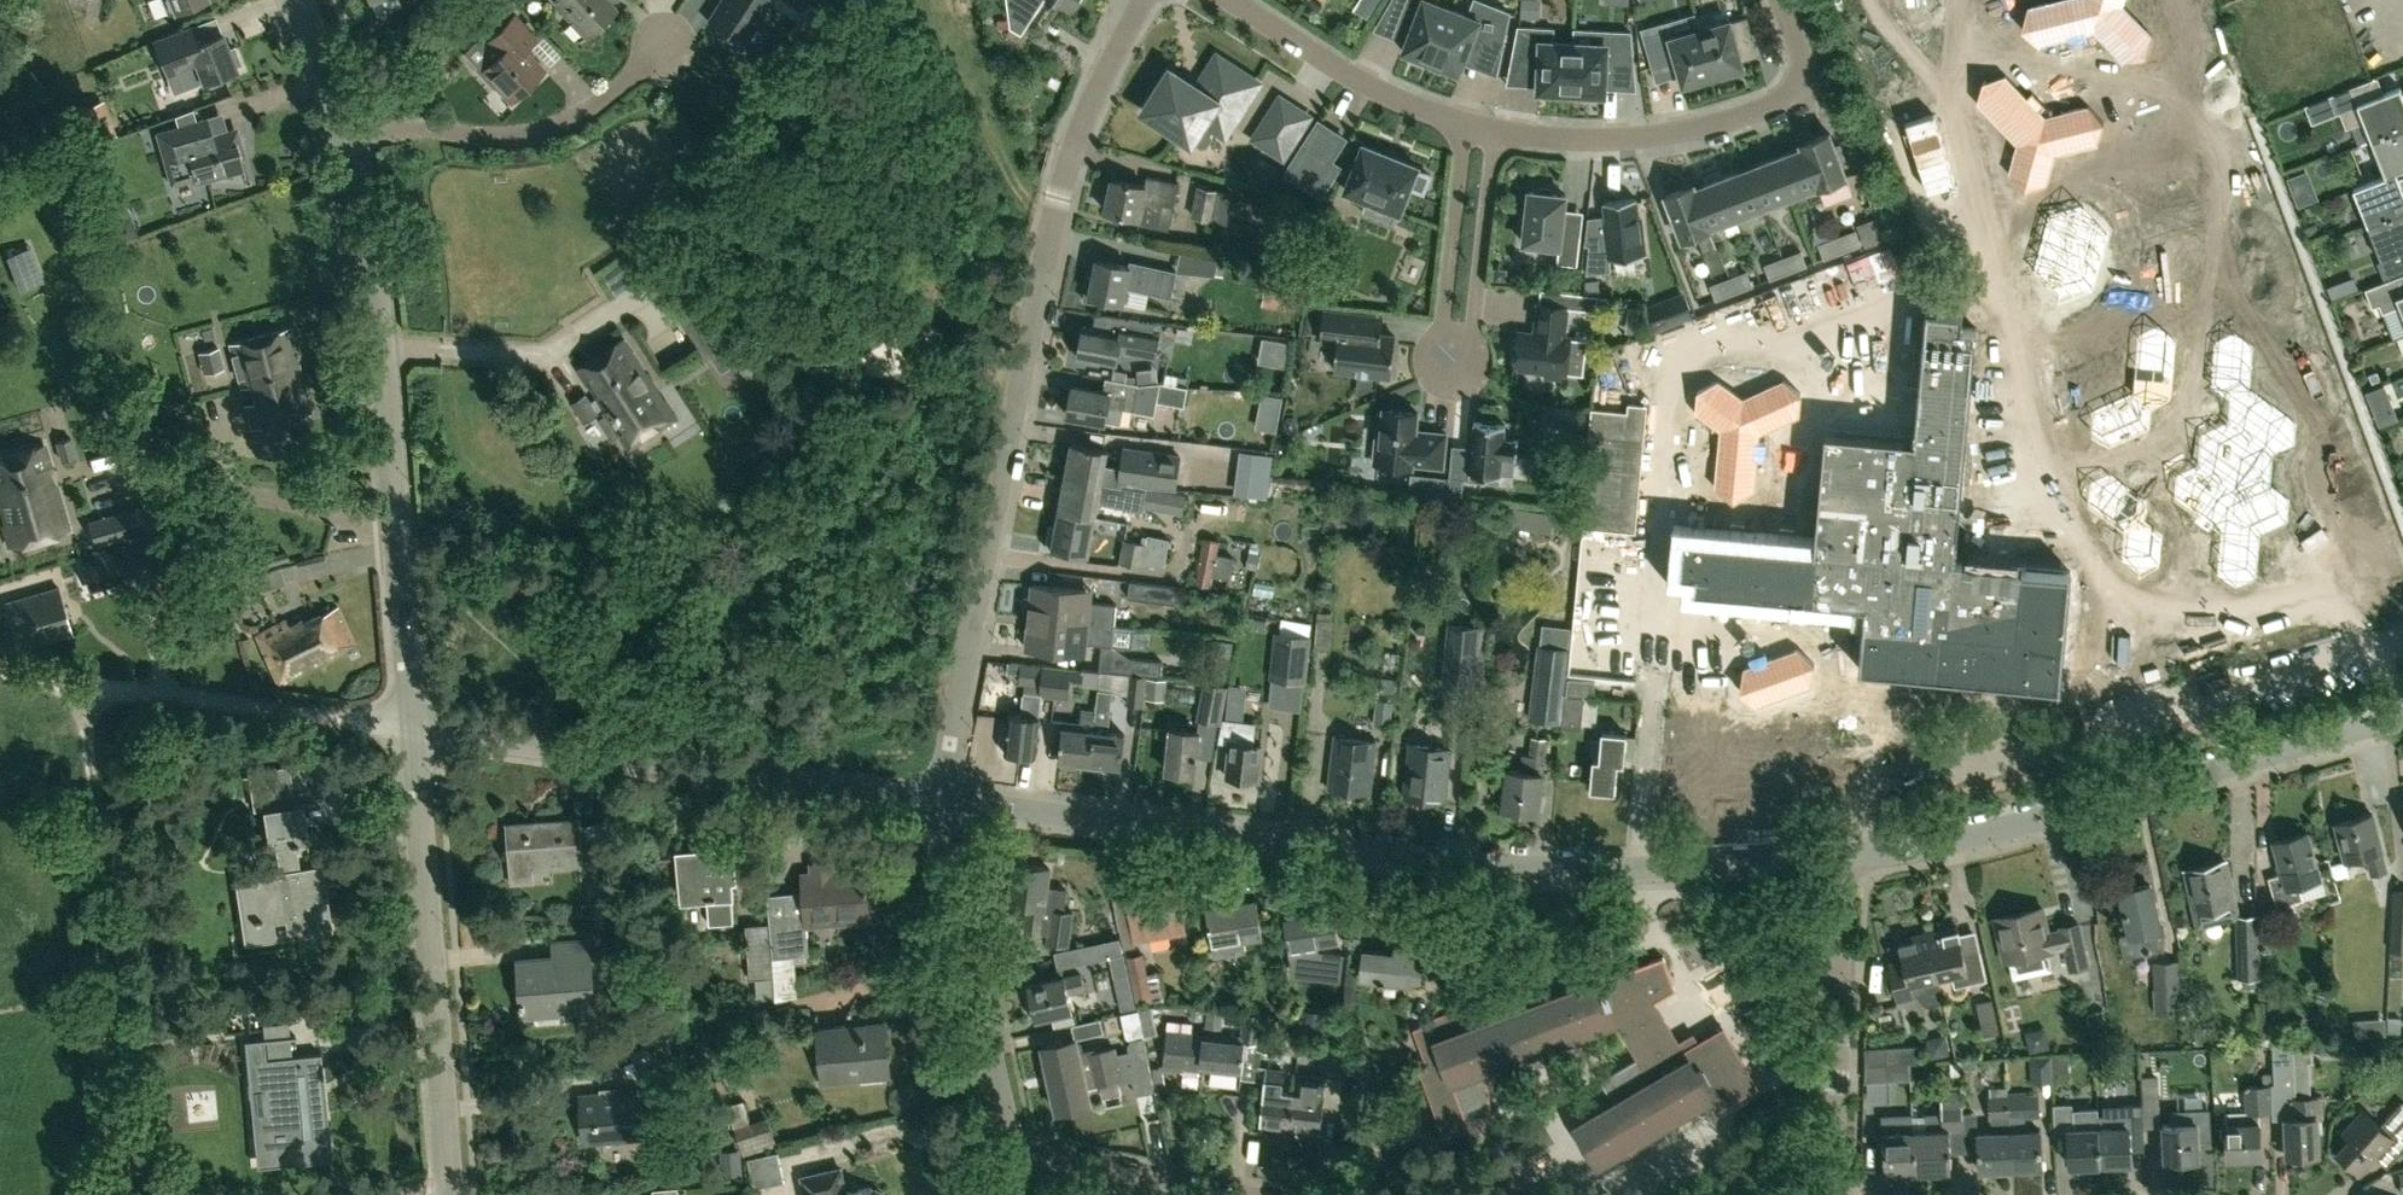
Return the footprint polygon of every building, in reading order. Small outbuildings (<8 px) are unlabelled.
[(200,0),(163,0),(169,13),(200,0)] [(516,6),(511,0),(498,0),(481,15),(493,27),(516,6)] [(614,10),(604,0),(555,0),(564,10),(561,13),(585,38),(614,10)] [(768,0),(719,0),(706,20),(741,43),(768,0)] [(1012,28),(1023,35),(1045,0),(1008,0),(1012,28)] [(1073,10),(1079,0),(1057,0),(1073,10)] [(1451,8),(1435,2),(1436,0),(1391,0),(1386,9),(1408,17),(1405,26),(1410,29),(1402,50),(1411,54),(1409,58),(1429,66),(1451,8)] [(1429,66),(1448,73),(1449,69),(1458,72),(1467,50),(1479,45),(1500,53),(1509,12),(1478,0),(1473,0),(1468,15),(1451,8),(1429,66)] [(2153,35),(2123,3),(2124,0),(2053,0),(2028,6),(2022,29),(2038,45),(2068,38),(2070,45),(2089,40),(2087,33),(2094,31),(2124,63),(2147,57),(2153,35)] [(544,69),(525,48),(535,38),(513,15),(487,41),(499,53),(494,58),(491,54),(488,54),(476,65),(476,68),(493,86),(496,86),(500,82),(514,97),(544,69)] [(1699,29),(1714,80),(1722,77),(1726,76),(1732,73),(1731,70),(1743,67),(1737,48),(1753,43),(1746,17),(1730,22),(1729,20),(1699,29)] [(193,24),(154,39),(169,75),(176,92),(204,81),(238,67),(236,63),(242,61),(235,44),(229,47),(223,31),(199,41),(193,24)] [(1571,91),(1573,41),(1555,40),(1555,27),(1519,25),(1513,60),(1539,61),(1537,94),(1557,95),(1557,91),(1571,91)] [(1714,80),(1699,29),(1669,37),(1667,28),(1650,33),(1659,65),(1672,62),(1676,64),(1682,84),(1695,80),(1696,83),(1702,82),(1707,82),(1714,80)] [(1573,29),(1573,41),(1571,91),(1584,92),(1583,97),(1603,98),(1605,64),(1636,66),(1632,31),(1595,30),(1573,29)] [(1223,134),(1257,83),(1216,57),(1196,88),(1169,70),(1161,83),(1155,85),(1150,93),(1151,98),(1143,111),(1200,148),(1206,147),(1210,139),(1210,133),(1200,126),(1203,121),(1223,134)] [(2046,116),(2041,111),(2046,106),(2033,92),(2028,97),(2006,74),(1983,80),(1977,103),(2017,144),(2009,173),(2025,190),(2047,184),(2056,155),(2098,144),(2105,122),(2088,105),(2046,116)] [(2402,127),(2402,93),(2400,86),(2367,100),(2360,83),(2332,94),(2346,128),(2364,121),(2372,139),(2402,127)] [(1282,157),(1308,116),(1279,97),(1253,138),(1282,157)] [(93,107),(103,145),(122,141),(113,102),(93,107)] [(195,121),(191,112),(175,117),(179,125),(157,132),(168,171),(165,172),(169,185),(195,178),(196,183),(245,169),(241,155),(246,154),(238,127),(213,134),(208,117),(195,121)] [(2396,171),(2402,168),(2402,127),(2372,139),(2386,175),(2396,171)] [(1801,144),(1817,188),(1845,177),(1840,164),(1847,161),(1841,143),(1833,146),(1828,133),(1801,144)] [(1319,195),(1338,166),(1303,144),(1285,172),(1319,195)] [(1816,188),(1817,188),(1801,144),(1799,144),(1801,148),(1775,158),(1789,194),(1815,184),(1816,188)] [(1383,153),(1363,145),(1345,190),(1366,199),(1361,213),(1394,225),(1399,212),(1408,187),(1423,193),(1430,175),(1415,169),(1417,166),(1396,158),(1397,157),(1383,151),(1383,153)] [(1761,204),(1789,194),(1775,158),(1748,168),(1761,204)] [(1734,214),(1761,204),(1748,168),(1721,179),(1734,214)] [(2298,206),(2319,198),(2308,170),(2287,178),(2298,206)] [(2402,210),(2402,184),(2396,171),(2386,175),(2352,188),(2367,225),(2402,210)] [(1175,206),(1180,182),(1148,176),(1146,185),(1113,179),(1107,211),(1141,218),(1145,200),(1175,206)] [(1709,224),(1734,214),(1721,179),(1695,188),(1709,224)] [(1704,251),(1718,245),(1709,224),(1695,188),(1693,184),(1664,195),(1681,239),(1697,233),(1704,251)] [(1227,224),(1233,194),(1197,185),(1191,216),(1227,224)] [(1582,235),(1562,233),(1567,195),(1554,193),(1551,187),(1539,186),(1535,191),(1530,191),(1524,242),(1560,246),(1558,263),(1578,265),(1582,235)] [(1606,241),(1589,243),(1587,272),(1611,269),(1610,257),(1648,252),(1643,216),(1641,216),(1638,198),(1603,203),(1605,220),(1604,220),(1606,241)] [(2084,205),(2048,214),(2033,271),(2059,297),(2094,288),(2110,231),(2084,205)] [(2367,225),(2381,261),(2377,262),(2384,279),(2402,271),(2402,210),(2367,225)] [(1838,236),(1844,251),(1863,244),(1857,229),(1838,236)] [(1825,258),(1844,251),(1838,236),(1819,243),(1825,258)] [(1784,257),(1790,271),(1808,264),(1803,249),(1784,257)] [(1772,279),(1790,271),(1784,257),(1766,264),(1772,279)] [(1127,287),(1171,297),(1177,270),(1132,260),(1131,266),(1097,259),(1094,276),(1089,275),(1084,299),(1105,304),(1106,299),(1124,303),(1127,287)] [(1727,278),(1733,292),(1754,284),(1749,270),(1727,278)] [(2365,290),(2372,308),(2396,298),(2402,315),(2402,275),(2365,290)] [(1717,298),(1733,292),(1727,278),(1711,284),(1717,298)] [(2352,290),(2348,279),(2328,287),(2332,298),(2352,290)] [(1575,293),(1573,307),(1597,310),(1599,295),(1575,293)] [(1657,327),(1692,314),(1685,296),(1673,301),(1672,298),(1649,307),(1657,327)] [(1568,306),(1539,303),(1535,333),(1519,331),(1519,338),(1514,338),(1511,359),(1516,360),(1515,368),(1546,371),(1546,376),(1561,378),(1562,373),(1567,373),(1571,337),(1565,336),(1568,306)] [(1684,536),(1681,573),(1696,575),(1694,589),(1865,605),(1859,668),(2062,687),(2072,572),(1956,561),(1977,327),(1965,326),(1966,311),(1927,308),(1915,439),(1826,431),(1815,548),(1684,536)] [(1382,334),(1384,317),(1325,309),(1321,339),(1339,341),(1335,368),(1391,375),(1396,336),(1382,334)] [(1152,332),(1153,325),(1094,314),(1092,326),(1085,324),(1079,357),(1117,364),(1119,350),(1156,357),(1160,334),(1152,332)] [(2158,325),(2137,335),(2132,392),(2092,410),(2090,433),(2109,447),(2151,428),(2153,407),(2172,398),(2177,338),(2158,325)] [(253,429),(312,413),(290,329),(231,344),(253,429)] [(2173,498),(2198,515),(2194,521),(2209,532),(2213,526),(2221,531),(2217,574),(2236,588),(2257,578),(2261,535),(2288,522),(2291,499),(2271,485),(2274,455),(2295,445),(2297,422),(2250,388),(2254,345),(2235,332),(2214,342),(2210,387),(2229,400),(2227,422),(2200,435),(2197,465),(2176,475),(2173,498)] [(678,417),(625,337),(579,368),(592,389),(574,402),(586,420),(603,409),(630,449),(678,417)] [(1264,338),(1259,361),(1287,366),(1291,343),(1264,338)] [(1139,384),(1106,378),(1103,392),(1073,387),(1067,415),(1105,422),(1106,420),(1122,423),(1125,408),(1156,413),(1158,401),(1184,406),(1188,387),(1161,382),(1161,381),(1139,384)] [(1744,397),(1719,379),(1698,389),(1695,412),(1720,430),(1715,487),(1734,500),(1755,491),(1758,460),(1765,460),(1767,441),(1760,441),(1760,434),(1800,415),(1802,392),(1783,379),(1744,397)] [(2379,425),(2398,418),(2385,384),(2366,392),(2379,425)] [(1282,397),(1263,394),(1261,405),(1280,408),(1282,397)] [(1627,411),(1590,408),(1580,527),(1636,532),(1647,404),(1628,402),(1627,411)] [(1543,422),(1555,424),(1557,406),(1545,405),(1543,422)] [(1416,434),(1418,412),(1384,408),(1382,426),(1378,425),(1377,442),(1380,442),(1378,463),(1413,466),(1413,463),(1443,466),(1447,433),(1425,431),(1425,435),(1416,434)] [(1517,458),(1519,440),(1504,439),(1506,424),(1475,421),(1469,480),(1500,483),(1501,474),(1514,476),(1516,458),(1517,458)] [(1122,480),(1148,484),(1177,488),(1181,454),(1124,446),(1122,466),(1105,463),(1108,450),(1072,443),(1066,477),(1093,481),(1120,486),(1122,480)] [(82,470),(76,449),(61,453),(67,474),(82,470)] [(1270,456),(1243,452),(1238,491),(1264,495),(1270,456)] [(71,541),(52,477),(47,458),(0,471),(0,504),(15,557),(71,541)] [(2148,500),(2110,473),(2089,483),(2087,506),(2123,532),(2120,562),(2140,575),(2161,565),(2163,533),(2146,521),(2148,500)] [(1143,510),(1148,484),(1122,480),(1120,486),(1093,481),(1066,477),(1060,509),(1096,516),(1098,502),(1143,510)] [(1461,498),(1463,479),(1450,478),(1448,496),(1461,498)] [(159,499),(88,520),(95,543),(97,543),(122,536),(124,544),(140,539),(169,531),(159,499)] [(1050,526),(1046,546),(1089,554),(1096,516),(1060,509),(1057,527),(1050,526)] [(1147,543),(1144,562),(1164,566),(1169,539),(1148,534),(1146,543),(1147,543)] [(1214,575),(1231,578),(1235,557),(1218,554),(1220,539),(1205,537),(1196,583),(1212,585),(1214,575)] [(1120,563),(1143,567),(1144,562),(1147,543),(1146,543),(1124,539),(1120,563)] [(128,577),(121,552),(101,558),(108,583),(128,577)] [(278,566),(224,581),(229,597),(283,583),(278,566)] [(1177,602),(1179,586),(1131,580),(1129,596),(1177,602)] [(1031,616),(1114,625),(1116,604),(1089,602),(1090,589),(1034,584),(1033,597),(1029,596),(1027,611),(1031,612),(1031,616)] [(19,647),(73,632),(60,587),(6,603),(19,647)] [(357,644),(338,606),(292,630),(286,619),(256,635),(281,683),(357,644)] [(1114,625),(1031,616),(1028,648),(1085,654),(1086,643),(1112,645),(1133,647),(1134,627),(1114,625)] [(1476,687),(1481,625),(1449,622),(1443,684),(1476,687)] [(1278,633),(1272,677),(1304,681),(1310,637),(1280,633),(1278,633)] [(1563,720),(1568,677),(1572,636),(1544,633),(1540,670),(1535,670),(1530,716),(1563,720)] [(1798,648),(1769,659),(1766,652),(1748,658),(1751,665),(1744,667),(1740,690),(1758,705),(1812,686),(1816,663),(1798,648)] [(1378,697),(1375,723),(1393,725),(1401,652),(1387,650),(1384,675),(1383,675),(1381,691),(1387,691),(1386,698),(1378,697)] [(1161,676),(1162,660),(1131,657),(1130,673),(1161,676)] [(1054,696),(1057,666),(1010,660),(1008,671),(1020,672),(1019,682),(1027,683),(1024,715),(1011,714),(1006,753),(1037,757),(1044,695),(1054,696)] [(1057,666),(1054,696),(1068,698),(1070,681),(1084,682),(1086,669),(1057,666)] [(1143,706),(1144,699),(1146,676),(1129,674),(1126,704),(1143,706)] [(1568,677),(1563,720),(1591,723),(1596,680),(1568,677)] [(1221,724),(1228,687),(1204,681),(1196,720),(1221,724)] [(1096,710),(1089,761),(1103,763),(1102,766),(1104,768),(1117,770),(1120,768),(1120,765),(1121,765),(1125,733),(1109,731),(1113,690),(1098,688),(1096,710)] [(1089,761),(1096,710),(1081,708),(1080,722),(1063,720),(1063,726),(1060,758),(1061,758),(1060,761),(1062,764),(1075,765),(1078,763),(1078,760),(1089,761)] [(1258,780),(1262,743),(1254,743),(1256,723),(1224,719),(1221,740),(1232,742),(1229,777),(1258,780)] [(1196,774),(1201,732),(1172,729),(1167,771),(1196,774)] [(1625,763),(1628,733),(1603,731),(1600,759),(1593,758),(1590,789),(1615,791),(1618,762),(1625,763)] [(1371,793),(1377,740),(1336,736),(1330,788),(1371,793)] [(1544,757),(1544,755),(1547,738),(1531,736),(1528,755),(1521,754),(1519,771),(1509,770),(1504,809),(1540,813),(1544,774),(1543,774),(1544,757)] [(1446,801),(1451,749),(1410,744),(1404,797),(1446,801)] [(311,867),(301,804),(264,809),(270,848),(277,846),(281,873),(243,878),(243,879),(238,880),(247,941),(329,929),(322,883),(315,885),(312,866),(311,867)] [(2387,871),(2382,852),(2383,852),(2372,815),(2335,824),(2345,861),(2367,856),(2372,875),(2387,871)] [(513,867),(585,861),(581,817),(509,823),(513,867)] [(2280,913),(2297,908),(2294,901),(2325,892),(2320,877),(2307,832),(2272,842),(2281,873),(2267,878),(2276,907),(2278,906),(2280,913)] [(735,921),(730,848),(714,849),(715,854),(681,857),(684,899),(709,897),(711,923),(735,921)] [(1070,945),(1074,911),(1065,910),(1068,888),(1047,886),(1050,866),(1018,861),(1012,904),(1031,906),(1028,929),(1052,933),(1051,943),(1070,945)] [(2194,913),(2234,904),(2224,862),(2184,871),(2194,913)] [(831,871),(830,866),(818,867),(819,872),(804,874),(808,920),(827,918),(832,923),(875,918),(883,915),(887,908),(886,899),(881,893),(873,891),(869,891),(866,868),(831,871)] [(2125,957),(2164,948),(2149,883),(2120,890),(2130,932),(2119,934),(2125,957)] [(1178,886),(1129,894),(1137,942),(1187,933),(1178,886)] [(2081,887),(2082,912),(2101,911),(2100,886),(2081,887)] [(2393,890),(2389,950),(2402,950),(2402,891),(2393,890)] [(595,926),(612,926),(610,900),(593,901),(595,926)] [(1257,900),(1208,908),(1216,956),(1245,951),(1243,940),(1264,937),(1257,900)] [(2048,932),(2042,907),(1994,918),(2004,960),(2008,959),(2013,978),(2051,968),(2047,950),(2066,946),(2071,967),(2087,964),(2077,922),(2062,926),(2062,928),(2048,932)] [(1319,949),(1318,944),(1340,940),(1334,911),(1285,920),(1293,963),(1313,961),(1312,970),(1343,973),(1344,955),(1345,955),(1345,952),(1319,949)] [(2259,939),(2276,938),(2275,913),(2259,914),(2259,939)] [(2259,914),(2234,914),(2237,979),(2243,978),(2243,988),(2260,988),(2261,978),(2259,939),(2259,914)] [(776,976),(778,997),(798,992),(797,955),(807,954),(803,915),(772,918),(776,957),(774,957),(776,976)] [(1927,933),(1937,976),(1951,973),(1954,986),(1986,979),(1979,951),(1963,954),(1957,926),(1927,933)] [(773,946),(772,929),(749,930),(753,978),(776,976),(774,957),(773,946)] [(1936,976),(1937,976),(1927,933),(1899,939),(1903,960),(1889,963),(1897,999),(1918,994),(1919,997),(1925,1005),(1942,1001),(1936,976)] [(525,1015),(598,1008),(591,938),(555,941),(556,956),(521,960),(525,1015)] [(1080,962),(1102,958),(1098,942),(1077,947),(1080,962)] [(1408,954),(1407,949),(1397,947),(1395,952),(1366,949),(1363,977),(1421,982),(1422,964),(1413,963),(1413,954),(1408,954)] [(1128,968),(1137,1005),(1153,1001),(1153,1003),(1164,1001),(1158,974),(1148,976),(1143,953),(1130,956),(1130,957),(1127,957),(1129,967),(1128,968)] [(1110,957),(1113,971),(1128,968),(1129,967),(1127,957),(1126,954),(1110,957)] [(1507,1059),(1616,1018),(1629,1041),(1636,1052),(1613,1065),(1608,1084),(1617,1101),(1575,1126),(1588,1149),(1596,1163),(1619,1149),(1624,1155),(1650,1140),(1648,1133),(1713,1094),(1720,1106),(1756,1085),(1724,1029),(1697,1045),(1695,1041),(1692,1037),(1679,1044),(1654,1001),(1676,989),(1664,956),(1606,977),(1596,981),(1485,1022),(1479,1025),(1474,1011),(1464,1015),(1461,1006),(1428,1018),(1430,1022),(1414,1028),(1428,1067),(1420,1070),(1444,1128),(1469,1121),(1493,1112),(1485,1068),(1507,1059)] [(1718,957),(1700,963),(1703,975),(1721,970),(1718,957)] [(2181,1014),(2179,961),(2152,961),(2154,1013),(2181,1014)] [(1072,1008),(1069,992),(1086,988),(1082,974),(1068,977),(1067,975),(1029,983),(1033,997),(1027,1001),(1030,1014),(1037,1015),(1037,1017),(1054,1012),(1072,1008)] [(1145,1035),(1157,1032),(1151,1007),(1139,1010),(1145,1035)] [(1259,1032),(1263,1032),(1265,1014),(1250,1012),(1247,1036),(1219,1033),(1219,1035),(1204,1034),(1201,1067),(1243,1072),(1242,1078),(1254,1079),(1256,1066),(1257,1049),(1259,1032)] [(1999,1031),(1996,1019),(1982,1022),(1984,1034),(1999,1031)] [(1201,1067),(1204,1034),(1190,1032),(1191,1023),(1167,1021),(1166,1028),(1169,1029),(1164,1066),(1186,1068),(1186,1065),(1201,1067)] [(823,1080),(891,1074),(887,1022),(818,1028),(823,1080)] [(1257,1049),(1275,1051),(1277,1034),(1263,1032),(1259,1032),(1257,1049)] [(1051,1079),(1148,1057),(1144,1036),(1132,1039),(1128,1044),(1130,1051),(1117,1054),(1115,1047),(1096,1052),(1095,1049),(1080,1052),(1076,1038),(1044,1045),(1051,1079)] [(266,1058),(264,1040),(264,1038),(244,1040),(249,1085),(266,1084),(270,1116),(269,1116),(273,1157),(328,1152),(324,1110),(318,1110),(315,1079),(322,1078),(320,1053),(292,1056),(266,1058)] [(2296,1097),(2293,1043),(2272,1044),(2274,1083),(2271,1083),(2271,1084),(2273,1112),(2273,1118),(2287,1117),(2292,1117),(2292,1114),(2291,1098),(2292,1097),(2296,1097)] [(1919,1045),(1886,1046),(1887,1063),(1910,1062),(1920,1061),(1919,1045)] [(2033,1082),(2051,1081),(2050,1056),(2032,1056),(2033,1082)] [(1148,1057),(1051,1079),(1059,1112),(1091,1104),(1088,1090),(1099,1088),(1099,1085),(1120,1080),(1121,1083),(1135,1080),(1138,1094),(1155,1090),(1148,1057)] [(1910,1062),(1887,1063),(1887,1080),(1911,1079),(1910,1062)] [(1273,1129),(1292,1131),(1296,1090),(1280,1088),(1282,1069),(1273,1068),(1256,1066),(1254,1079),(1267,1080),(1262,1125),(1273,1126),(1273,1129)] [(643,1091),(652,1091),(679,1089),(677,1067),(642,1070),(643,1091)] [(1296,1090),(1292,1131),(1312,1133),(1312,1131),(1322,1132),(1328,1076),(1313,1075),(1311,1091),(1296,1090)] [(2273,1112),(2271,1084),(2244,1085),(2245,1111),(2224,1112),(2225,1124),(2226,1124),(2228,1157),(2262,1155),(2260,1113),(2273,1112)] [(1978,1132),(1979,1150),(1980,1169),(2010,1168),(2008,1131),(2008,1118),(2007,1094),(2006,1086),(1991,1087),(1991,1095),(1990,1096),(1991,1132),(1978,1132)] [(1913,1129),(1912,1129),(1914,1172),(1935,1171),(1935,1176),(1949,1176),(1949,1170),(1950,1170),(1949,1151),(1949,1130),(1963,1129),(1962,1112),(1961,1088),(1941,1089),(1941,1112),(1913,1113),(1913,1129)] [(586,1140),(646,1135),(642,1090),(582,1095),(586,1140)] [(2025,1093),(2007,1094),(2008,1118),(2027,1117),(2025,1094),(2025,1093)] [(2158,1096),(2143,1097),(2143,1101),(2144,1124),(2144,1127),(2160,1126),(2158,1096)] [(2319,1154),(2318,1117),(2323,1117),(2322,1096),(2296,1097),(2292,1097),(2291,1098),(2292,1114),(2292,1117),(2287,1117),(2289,1156),(2292,1155),(2292,1159),(2295,1162),(2308,1161),(2311,1158),(2310,1154),(2319,1154)] [(751,1121),(746,1099),(729,1103),(745,1152),(761,1147),(776,1143),(766,1117),(751,1121)] [(2104,1113),(2098,1113),(2100,1163),(2131,1161),(2130,1149),(2129,1134),(2144,1134),(2142,1103),(2103,1105),(2104,1113)] [(2170,1123),(2164,1123),(2166,1160),(2199,1158),(2199,1143),(2198,1140),(2212,1139),(2210,1107),(2169,1109),(2170,1123)] [(2075,1128),(2068,1128),(2069,1145),(2070,1165),(2076,1164),(2076,1168),(2079,1170),(2091,1169),(2094,1167),(2093,1163),(2100,1163),(2098,1113),(2098,1112),(2097,1108),(2079,1109),(2079,1114),(2074,1114),(2075,1128)] [(2394,1110),(2381,1125),(2364,1110),(2345,1132),(2352,1138),(2339,1153),(2361,1172),(2390,1139),(2402,1150),(2402,1117),(2394,1110)] [(1913,1113),(1881,1114),(1884,1173),(1914,1172),(1912,1129),(1913,1129),(1913,1113)] [(2027,1117),(2008,1118),(2008,1131),(2010,1168),(2042,1166),(2040,1129),(2027,1130),(2027,1117)] [(723,1151),(725,1174),(739,1173),(738,1150),(723,1151)] [(754,1188),(784,1181),(777,1152),(747,1158),(754,1188)] [(881,1194),(874,1190),(869,1191),(869,1187),(845,1193),(839,1170),(817,1175),(818,1178),(807,1180),(811,1194),(881,1194)]
